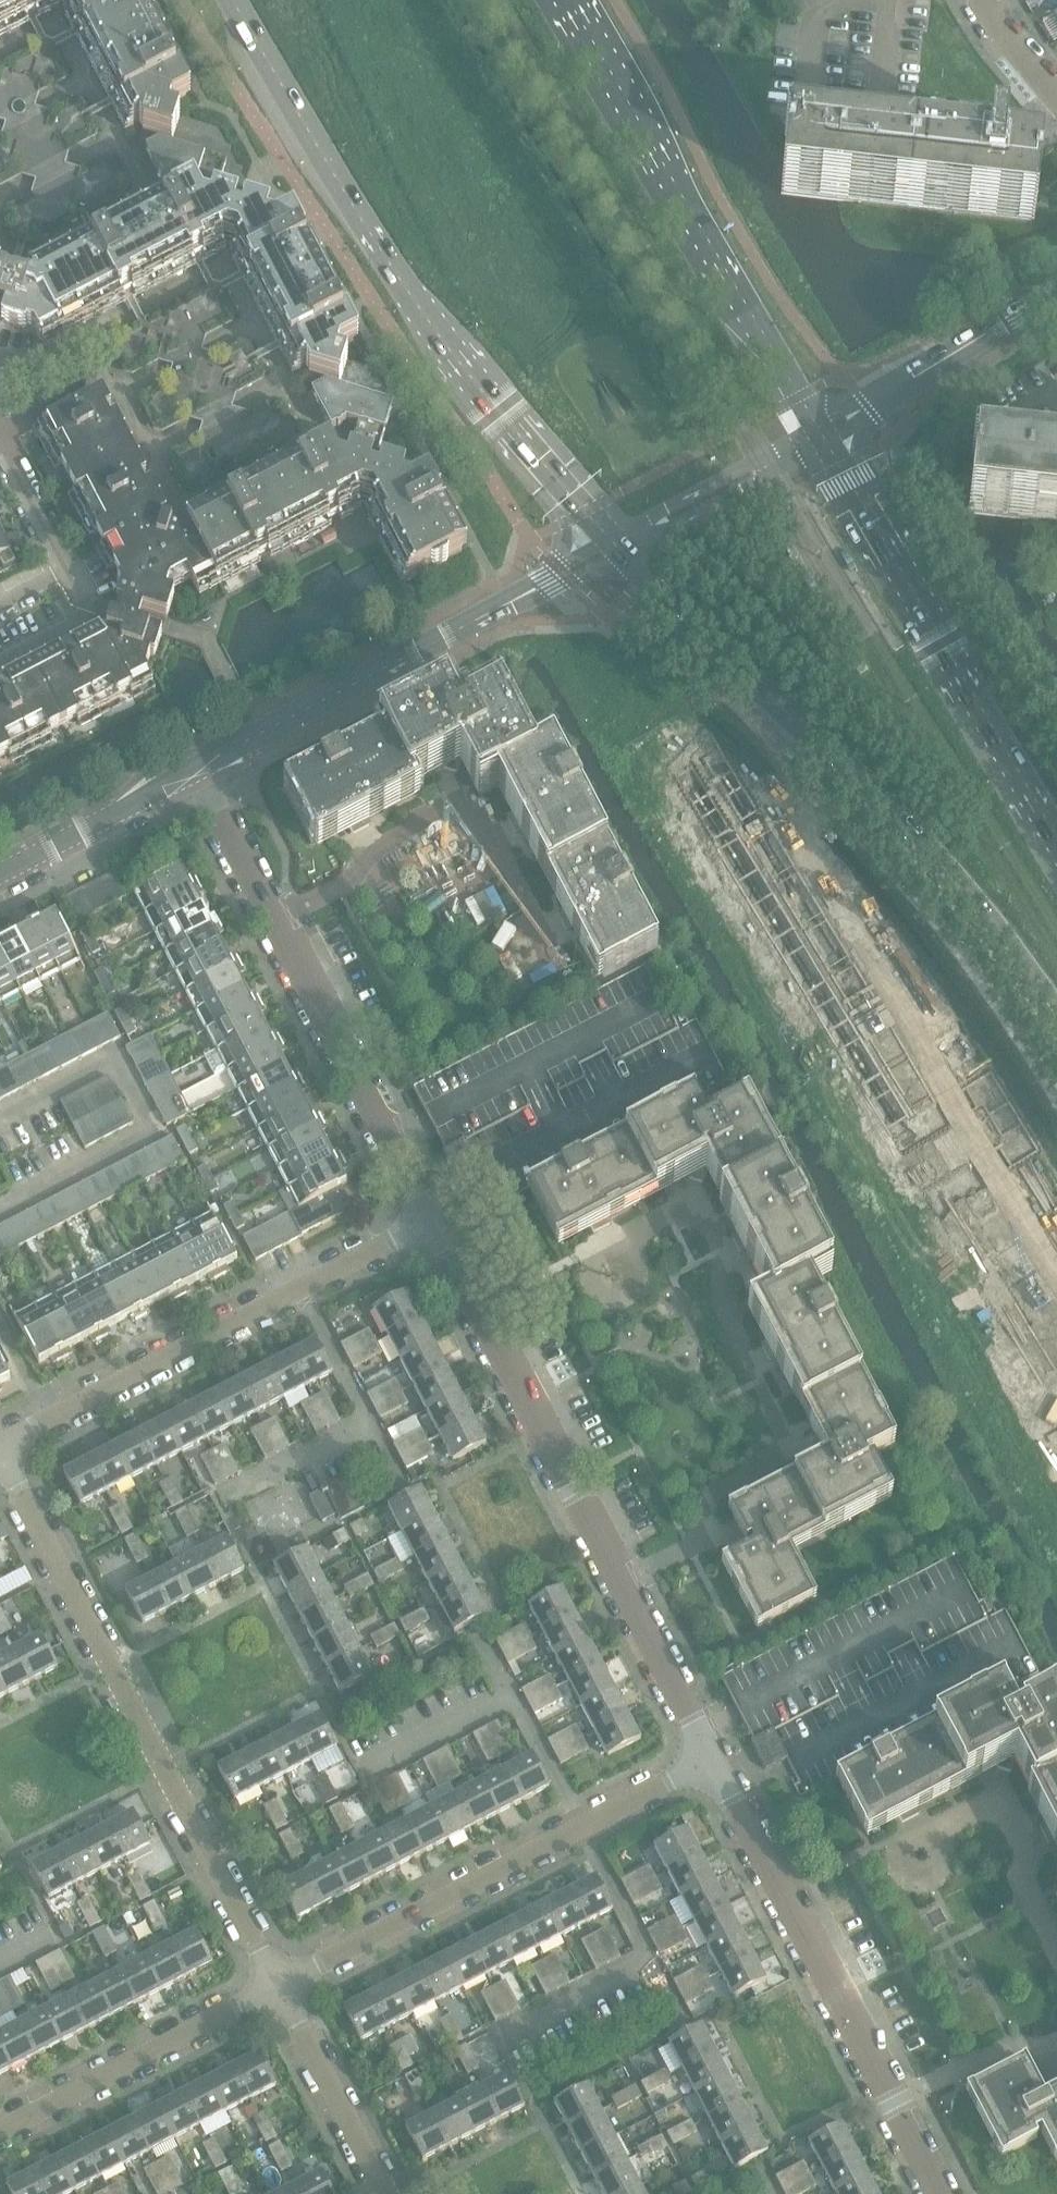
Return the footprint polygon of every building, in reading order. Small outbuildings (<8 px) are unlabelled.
[(10,34),(27,26),(51,13),(51,11),(59,6),(57,3),(66,6),(63,7),(67,16),(65,17),(74,33),(125,131),(139,124),(143,131),(143,132),(171,141),(170,146),(159,143),(145,150),(164,187),(170,184),(171,185),(174,183),(174,182),(178,180),(178,179),(179,178),(240,197),(245,181),(241,174),(243,169),(238,167),(230,153),(231,147),(226,146),(218,130),(170,115),(172,107),(190,97),(180,78),(184,75),(177,62),(173,64),(143,7),(147,5),(144,0),(0,0),(0,39),(10,34)] [(1056,16),(1043,23),(1055,43),(1056,42),(1056,17),(1056,16)] [(788,132),(786,155),(782,193),(1034,221),(1041,160),(1003,156),(1005,139),(990,138),(988,154),(788,132)] [(237,209),(236,209),(237,205),(233,204),(234,203),(218,198),(218,199),(214,197),(211,207),(203,204),(196,190),(194,191),(194,192),(178,201),(172,190),(146,204),(150,211),(141,215),(140,214),(112,229),(112,230),(106,234),(102,227),(81,238),(84,245),(79,247),(69,253),(68,252),(41,267),(40,266),(24,274),(20,272),(21,267),(13,265),(10,264),(8,269),(0,267),(0,326),(2,326),(3,322),(6,323),(6,324),(22,329),(22,328),(26,329),(27,327),(35,329),(44,347),(218,256),(217,253),(226,249),(225,246),(226,246),(232,247),(232,249),(230,250),(235,259),(232,260),(244,283),(280,351),(290,373),(296,370),(297,372),(306,367),(310,375),(310,376),(338,385),(337,389),(325,386),(312,394),(331,430),(337,427),(338,428),(341,426),(340,425),(344,423),(343,422),(346,421),(359,425),(352,446),(378,454),(394,401),(389,400),(378,379),(373,377),(368,368),(334,357),(336,351),(353,343),(352,341),(351,341),(342,324),(351,319),(344,305),(339,307),(337,309),(323,283),(307,252),(314,248),(307,234),(298,239),(289,222),(290,221),(289,219),(275,227),(266,224),(269,215),(265,213),(266,212),(250,207),(250,208),(246,207),(245,211),(237,209)] [(7,755),(10,759),(51,738),(48,733),(76,719),(78,724),(119,703),(116,698),(129,691),(132,696),(153,685),(146,671),(150,657),(153,658),(155,654),(156,654),(160,639),(160,638),(161,634),(137,627),(139,619),(142,610),(166,617),(167,613),(168,613),(173,598),(172,598),(173,594),(172,594),(174,589),(191,580),(198,591),(199,596),(255,566),(257,559),(258,559),(258,558),(268,553),(268,554),(290,542),(297,544),(325,529),(328,523),(329,522),(328,520),(338,516),(339,518),(358,507),(362,505),(367,507),(378,530),(380,529),(385,540),(384,540),(406,581),(462,552),(461,550),(460,550),(441,513),(449,508),(442,494),(433,499),(424,481),(425,481),(424,479),(410,486),(402,483),(405,474),(401,473),(401,472),(386,467),(385,468),(382,467),(380,471),(372,468),(371,468),(373,464),(369,463),(369,462),(354,458),(354,459),(350,458),(347,469),(340,466),(331,450),(329,451),(330,452),(312,461),(310,457),(307,452),(294,459),(297,464),(296,464),(299,468),(242,498),(239,494),(237,489),(224,496),(226,501),(228,505),(191,525),(190,524),(188,525),(189,526),(183,529),(179,528),(179,527),(175,526),(175,527),(164,523),(161,518),(166,516),(151,488),(153,487),(146,474),(144,475),(116,420),(118,420),(111,406),(109,407),(102,393),(33,429),(54,470),(59,468),(66,464),(73,477),(70,478),(71,480),(74,479),(80,491),(73,494),(94,535),(101,531),(108,544),(100,548),(101,550),(112,569),(117,581),(121,588),(119,593),(118,596),(116,602),(125,604),(121,614),(119,621),(111,619),(109,624),(108,628),(107,632),(102,635),(100,631),(72,646),(71,644),(58,651),(59,653),(4,681),(3,680),(0,681),(0,758),(7,755)] [(984,452),(976,451),(969,512),(1056,522),(1056,460),(984,452)] [(333,531),(319,537),(323,545),(337,539),(333,531)] [(11,536),(4,540),(0,533),(0,575),(29,560),(21,545),(16,534),(11,536)] [(317,847),(343,834),(379,815),(377,811),(381,809),(383,813),(418,795),(412,783),(410,779),(414,777),(416,781),(445,766),(440,757),(454,749),(456,753),(457,753),(479,795),(498,785),(539,864),(598,977),(654,948),(658,945),(607,848),(553,747),(536,756),(501,693),(495,696),(495,697),(465,713),(468,718),(462,721),(447,694),(448,693),(446,690),(382,723),(373,728),(378,739),(343,758),(285,788),(288,793),(290,792),(316,841),(314,842),(317,847)] [(144,913),(199,884),(196,879),(195,879),(194,877),(188,880),(181,867),(133,893),(144,913)] [(113,873),(97,882),(110,906),(126,898),(113,873)] [(97,882),(83,889),(81,890),(94,914),(110,906),(97,882)] [(199,884),(144,913),(154,932),(202,908),(196,896),(202,892),(201,890),(202,890),(199,884)] [(81,890),(68,897),(65,898),(78,922),(94,914),(81,890)] [(202,908),(154,932),(165,952),(219,924),(216,918),(215,916),(208,920),(202,908)] [(32,917),(60,972),(81,962),(55,914),(43,920),(40,914),(38,915),(37,914),(32,917)] [(16,935),(41,982),(60,972),(32,917),(26,920),(26,921),(24,922),(27,928),(16,935)] [(219,924),(165,952),(175,972),(223,947),(216,935),(223,932),(221,930),(222,929),(219,924)] [(86,943),(94,939),(88,927),(79,931),(86,943)] [(16,935),(3,941),(0,935),(0,953),(21,993),(41,982),(16,935)] [(94,939),(86,943),(92,956),(101,951),(94,939)] [(185,992),(240,963),(237,957),(236,958),(235,956),(229,959),(223,947),(175,972),(185,992)] [(0,953),(0,1001),(1,1003),(21,993),(0,953)] [(240,963),(185,992),(196,1011),(243,986),(237,974),(243,971),(242,969),(243,969),(240,963)] [(479,1169),(488,1187),(497,1205),(529,1188),(527,1185),(691,1100),(693,1103),(729,1083),(696,1020),(687,1025),(685,1020),(680,1022),(675,1012),(670,1015),(645,967),(413,1089),(430,1121),(445,1151),(466,1140),(480,1167),(480,1168),(479,1169)] [(103,969),(94,974),(101,986),(109,981),(103,969)] [(109,981),(101,986),(107,998),(115,993),(109,981)] [(243,986),(196,1011),(206,1031),(261,1002),(258,997),(257,997),(256,995),(250,998),(243,986)] [(261,1002),(206,1031),(216,1051),(264,1026),(258,1014),(264,1010),(263,1008),(261,1002)] [(121,1025),(130,1021),(123,1009),(115,1013),(121,1025)] [(87,1024),(100,1049),(120,1038),(108,1014),(87,1024)] [(130,1021),(121,1025),(127,1037),(136,1033),(130,1021)] [(68,1034),(80,1059),(100,1049),(87,1024),(68,1034)] [(264,1026),(216,1051),(204,1057),(215,1076),(226,1070),(281,1042),(278,1036),(277,1036),(276,1034),(270,1038),(264,1026)] [(48,1045),(61,1069),(80,1059),(68,1034),(48,1045)] [(150,1035),(125,1048),(136,1068),(160,1055),(150,1035)] [(281,1042),(226,1070),(237,1090),(284,1065),(278,1053),(284,1050),(283,1048),(284,1047),(281,1042)] [(28,1055),(41,1079),(61,1069),(48,1045),(28,1055)] [(9,1065),(21,1090),(41,1079),(28,1055),(9,1065)] [(160,1055),(136,1068),(146,1087),(170,1075),(160,1055)] [(2,1100),(21,1090),(9,1065),(0,1070),(0,1097),(2,1100)] [(247,1110),(302,1081),(299,1075),(298,1076),(297,1074),(291,1077),(284,1065),(237,1090),(247,1110)] [(156,1107),(181,1094),(170,1075),(146,1087),(156,1107)] [(92,1085),(104,1109),(120,1101),(108,1077),(92,1085)] [(257,1130),(271,1123),(305,1105),(299,1093),(305,1089),(304,1087),(305,1087),(302,1081),(247,1110),(257,1130)] [(76,1093),(89,1117),(104,1109),(92,1085),(76,1093)] [(72,1126),(78,1123),(89,1117),(76,1093),(60,1102),(72,1126)] [(167,1127),(172,1124),(191,1114),(181,1094),(156,1107),(167,1127)] [(888,1493),(872,1463),(867,1465),(865,1460),(896,1443),(865,1382),(813,1282),(833,1271),(781,1167),(748,1101),(740,1104),(741,1106),(711,1122),(714,1127),(708,1130),(693,1103),(691,1100),(527,1185),(529,1188),(556,1240),(558,1245),(607,1219),(607,1220),(639,1203),(637,1199),(641,1197),(643,1201),(672,1186),(670,1182),(673,1180),(675,1184),(706,1168),(721,1197),(719,1199),(769,1293),(747,1304),(752,1313),(775,1358),(791,1390),(803,1413),(811,1427),(825,1455),(728,1507),(746,1542),(751,1540),(754,1545),(727,1560),(729,1563),(731,1567),(760,1622),(760,1623),(762,1627),(817,1598),(791,1551),(891,1499),(888,1493)] [(104,1109),(116,1133),(133,1125),(120,1101),(104,1109)] [(257,1130),(268,1149),(322,1121),(319,1115),(318,1115),(317,1113),(311,1116),(305,1105),(271,1123),(257,1130)] [(101,1141),(116,1133),(104,1109),(89,1117),(101,1141)] [(72,1126),(75,1130),(85,1149),(101,1141),(89,1117),(78,1123),(72,1126)] [(268,1149),(278,1169),(326,1144),(319,1132),(325,1129),(324,1127),(325,1126),(322,1121),(268,1149)] [(183,1143),(191,1139),(185,1127),(176,1131),(183,1143)] [(172,1137),(152,1147),(164,1172),(185,1161),(172,1137)] [(191,1139),(183,1143),(189,1155),(198,1151),(191,1139)] [(278,1169),(288,1189),(343,1160),(340,1154),(339,1155),(338,1153),(332,1156),(326,1144),(278,1169)] [(152,1147),(132,1158),(145,1182),(164,1172),(152,1147)] [(132,1158),(112,1168),(125,1192),(145,1182),(132,1158)] [(287,1245),(303,1237),(302,1235),(353,1209),(342,1187),(347,1184),(340,1171),(346,1168),(345,1166),(346,1166),(343,1160),(288,1189),(279,1194),(289,1213),(274,1221),(287,1245)] [(203,1183),(212,1178),(206,1166),(197,1170),(203,1183)] [(112,1168),(93,1178),(105,1202),(125,1192),(112,1168)] [(93,1178),(73,1188),(86,1213),(105,1202),(93,1178)] [(212,1178),(203,1183),(210,1195),(218,1190),(212,1178)] [(73,1188),(53,1199),(66,1223),(86,1213),(73,1188)] [(53,1199),(34,1209),(46,1233),(66,1223),(53,1199)] [(230,1219),(238,1215),(232,1202),(223,1207),(230,1219)] [(34,1209),(14,1219),(27,1244),(46,1233),(34,1209)] [(192,1224),(220,1278),(226,1276),(226,1275),(228,1274),(224,1268),(237,1261),(212,1213),(192,1224)] [(238,1215),(230,1219),(236,1231),(245,1227),(238,1215)] [(0,1227),(0,1241),(7,1254),(27,1244),(14,1219),(0,1227)] [(271,1253),(285,1246),(287,1245),(274,1221),(259,1229),(271,1253)] [(192,1224),(172,1234),(197,1282),(209,1276),(212,1282),(214,1281),(215,1281),(220,1278),(192,1224)] [(255,1261),(270,1254),(271,1253),(259,1229),(243,1237),(255,1261)] [(172,1234),(152,1244),(181,1299),(187,1296),(186,1295),(188,1294),(185,1288),(197,1282),(172,1234)] [(152,1244),(133,1255),(158,1302),(170,1296),(173,1302),(175,1301),(175,1302),(181,1299),(152,1244)] [(133,1255),(113,1265),(142,1320),(147,1317),(147,1316),(149,1315),(146,1309),(158,1302),(133,1255)] [(113,1265),(93,1275),(118,1323),(130,1317),(133,1323),(135,1322),(136,1323),(142,1320),(113,1265)] [(93,1275),(73,1285),(102,1340),(108,1337),(108,1336),(109,1335),(106,1329),(118,1323),(93,1275)] [(73,1285),(54,1296),(79,1344),(91,1337),(94,1343),(96,1342),(97,1343),(102,1340),(73,1285)] [(387,1335),(420,1318),(407,1293),(373,1310),(387,1335)] [(54,1296),(34,1306),(63,1361),(69,1358),(68,1357),(70,1356),(67,1350),(79,1344),(54,1296)] [(63,1361),(34,1306),(14,1317),(39,1365),(52,1358),(55,1364),(57,1363),(57,1364),(63,1361)] [(420,1318),(387,1335),(400,1360),(433,1343),(420,1318)] [(341,1345),(343,1349),(347,1357),(376,1342),(369,1330),(341,1345)] [(333,1374),(315,1340),(290,1354),(307,1387),(333,1374)] [(376,1342),(347,1357),(353,1369),(382,1354),(376,1342)] [(433,1343),(400,1360),(413,1386),(446,1369),(433,1343)] [(282,1400),(307,1387),(290,1354),(265,1367),(282,1400)] [(10,1379),(0,1361),(0,1385),(10,1379)] [(257,1413),(282,1400),(265,1367),(240,1380),(257,1413)] [(446,1369),(413,1386),(426,1411),(460,1394),(446,1369)] [(373,1407),(402,1391),(395,1379),(367,1395),(373,1407)] [(232,1426),(257,1413),(240,1380),(214,1393),(232,1426)] [(402,1391),(373,1407),(380,1419),(408,1404),(402,1391)] [(206,1440),(232,1426),(214,1393),(189,1406),(206,1440)] [(328,1427),(340,1421),(325,1394),(313,1400),(328,1427)] [(460,1394),(426,1411),(440,1436),(473,1419),(460,1394)] [(315,1433),(328,1427),(313,1400),(301,1407),(315,1433)] [(181,1453),(206,1440),(189,1406),(164,1420),(181,1453)] [(277,1453),(290,1447),(274,1419),(262,1426),(277,1453)] [(473,1419),(440,1436),(453,1462),(486,1445),(473,1419)] [(164,1420),(139,1433),(156,1466),(181,1453),(164,1420)] [(265,1460),(277,1453),(262,1426),(250,1432),(265,1460)] [(422,1430),(393,1445),(399,1457),(428,1441),(422,1430)] [(131,1479),(156,1466),(139,1433),(113,1446),(131,1479)] [(434,1454),(428,1441),(399,1457),(406,1469),(434,1454)] [(227,1480),(239,1473),(225,1445),(213,1451),(227,1480)] [(106,1492),(131,1479),(113,1446),(88,1459),(106,1492)] [(215,1486),(227,1480),(213,1451),(200,1458),(215,1486)] [(106,1492),(88,1459),(63,1472),(80,1506),(106,1492)] [(325,1489),(338,1514),(342,1518),(362,1509),(346,1478),(325,1489)] [(165,1496),(176,1491),(169,1479),(158,1484),(165,1496)] [(338,1514),(325,1489),(320,1491),(321,1492),(309,1498),(322,1522),(338,1514)] [(401,1532),(434,1515),(421,1489),(387,1507),(401,1532)] [(176,1491),(165,1496),(171,1508),(182,1503),(176,1491)] [(116,1522),(127,1516),(121,1505),(110,1511),(116,1522)] [(181,1526),(192,1520),(186,1509),(175,1515),(181,1526)] [(434,1515),(401,1532),(414,1557),(447,1540),(434,1515)] [(127,1516),(116,1522),(122,1534),(134,1528),(127,1516)] [(192,1520),(181,1526),(187,1538),(198,1532),(192,1520)] [(361,1520),(350,1526),(355,1536),(367,1530),(361,1520)] [(0,1524),(0,1541),(8,1536),(1,1523),(0,1524)] [(338,1546),(343,1543),(350,1540),(343,1529),(332,1535),(332,1536),(338,1546)] [(131,1552),(143,1546),(137,1534),(125,1540),(131,1552)] [(332,1536),(323,1540),(329,1552),(338,1547),(338,1546),(332,1536)] [(201,1551),(219,1584),(244,1571),(227,1538),(201,1551)] [(447,1540),(414,1557),(428,1583),(461,1566),(447,1540)] [(143,1546),(131,1552),(138,1564),(149,1558),(143,1546)] [(287,1592),(320,1575),(307,1549),(274,1567),(287,1592)] [(201,1551),(176,1564),(193,1598),(219,1584),(201,1551)] [(1038,1674),(1005,1610),(996,1615),(993,1610),(988,1613),(983,1602),(978,1605),(953,1558),(738,1670),(735,1665),(730,1668),(733,1672),(721,1679),(754,1741),(773,1731),(788,1759),(787,1760),(805,1795),(837,1778),(836,1776),(932,1726),(1000,1690),(1001,1693),(1038,1674)] [(385,1565),(391,1577),(404,1571),(397,1559),(385,1565)] [(176,1564),(150,1578),(168,1611),(193,1598),(176,1564)] [(391,1577),(385,1565),(373,1572),(379,1584),(391,1577)] [(461,1566),(428,1583),(441,1608),(474,1591),(461,1566)] [(357,1580),(363,1592),(374,1586),(368,1574),(357,1580)] [(320,1575),(287,1592),(300,1617),(333,1600),(320,1575)] [(168,1611),(150,1578),(125,1591),(142,1624),(168,1611)] [(363,1592),(357,1580),(344,1587),(350,1599),(363,1592)] [(541,1631),(574,1614),(561,1588),(528,1605),(541,1631)] [(474,1591),(441,1608),(455,1633),(487,1616),(474,1591)] [(333,1600),(300,1617),(313,1643),(346,1626),(333,1600)] [(412,1616),(417,1626),(429,1620),(424,1609),(412,1616)] [(541,1631),(555,1656),(587,1639),(574,1614),(541,1631)] [(417,1626),(412,1616),(400,1622),(405,1632),(417,1626)] [(0,1622),(0,1633),(1,1636),(12,1631),(6,1619),(0,1622)] [(327,1668),(343,1660),(360,1651),(346,1626),(313,1643),(327,1668)] [(382,1632),(387,1641),(400,1635),(394,1626),(382,1632)] [(501,1652),(530,1638),(523,1626),(495,1640),(501,1652)] [(387,1641),(382,1632),(370,1638),(375,1648),(387,1641)] [(15,1649),(32,1682),(57,1669),(40,1635),(15,1649)] [(530,1638),(501,1652),(508,1665),(537,1650),(530,1638)] [(555,1656),(568,1682),(601,1664),(587,1639),(555,1656)] [(7,1695),(32,1682),(15,1649),(0,1656),(0,1683),(7,1695)] [(340,1693),(343,1691),(373,1676),(360,1651),(343,1660),(327,1668),(340,1693)] [(568,1682),(581,1707),(614,1690),(601,1664),(568,1682)] [(528,1703),(556,1688),(550,1676),(521,1691),(528,1703)] [(556,1688),(528,1703),(534,1715),(563,1700),(556,1688)] [(581,1707),(594,1732),(627,1715),(614,1690),(581,1707)] [(1001,1693),(1000,1690),(932,1726),(836,1776),(837,1778),(864,1830),(897,1813),(902,1823),(920,1814),(917,1809),(963,1785),(999,1767),(1014,1758),(1031,1789),(1028,1790),(1056,1844),(1056,1695),(1056,1694),(1050,1697),(1050,1696),(1019,1712),(1022,1718),(1016,1720),(1001,1693)] [(294,1728),(311,1761),(336,1747),(319,1715),(294,1728)] [(627,1715),(594,1732),(607,1757),(640,1740),(627,1715)] [(485,1728),(499,1756),(510,1750),(497,1722),(485,1728)] [(554,1753),(582,1738),(575,1725),(548,1741),(554,1753)] [(285,1774),(311,1761),(294,1728),(268,1742),(285,1774)] [(499,1756),(485,1728),(473,1735),(487,1762),(499,1756)] [(582,1738),(554,1753),(560,1765),(588,1750),(582,1738)] [(260,1788),(285,1774),(268,1742),(243,1755),(260,1788)] [(435,1755),(449,1782),(461,1776),(447,1748),(435,1755)] [(235,1801),(260,1788),(243,1755),(218,1768),(235,1801)] [(449,1782),(435,1755),(423,1761),(438,1788),(449,1782)] [(549,1788),(532,1755),(507,1768),(524,1801),(549,1788)] [(524,1801),(507,1768),(481,1781),(499,1814),(524,1801)] [(385,1781),(399,1808),(411,1803),(397,1774),(385,1781)] [(319,1792),(330,1786),(324,1775),(313,1780),(319,1792)] [(399,1808),(385,1781),(373,1787),(388,1814),(399,1808)] [(499,1814),(481,1781),(456,1794),(473,1828),(499,1814)] [(330,1786),(319,1792),(326,1803),(336,1798),(330,1786)] [(473,1828),(456,1794),(431,1808),(448,1841),(473,1828)] [(270,1818),(280,1812),(274,1801),(264,1807),(270,1818)] [(335,1822),(343,1818),(346,1816),(339,1805),(329,1810),(335,1822)] [(448,1841),(431,1808),(406,1821),(423,1854),(448,1841)] [(125,1859),(150,1846),(133,1812),(107,1826),(125,1859)] [(280,1812),(270,1818),(276,1829),(286,1823),(280,1812)] [(346,1816),(343,1818),(335,1822),(341,1833),(352,1828),(346,1816)] [(423,1854),(406,1821),(380,1834),(398,1867),(423,1854)] [(100,1872),(125,1859),(107,1826),(82,1839),(100,1872)] [(667,1872),(700,1854),(687,1829),(654,1846),(667,1872)] [(286,1848),(296,1842),(290,1831),(280,1836),(286,1848)] [(398,1867),(380,1834),(355,1847),(372,1881),(398,1867)] [(74,1885),(100,1872),(82,1839),(57,1852),(74,1885)] [(296,1842),(286,1848),(292,1859),(302,1854),(296,1842)] [(330,1860),(343,1886),(347,1894),(372,1881),(355,1847),(330,1860)] [(74,1885),(57,1852),(31,1866),(49,1898),(74,1885)] [(680,1897),(713,1880),(700,1854),(667,1872),(680,1897)] [(330,1860),(305,1874),(322,1907),(347,1894),(343,1886),(330,1860)] [(650,1866),(621,1881),(627,1893),(656,1878),(650,1866)] [(134,1890),(145,1884),(139,1872),(128,1878),(134,1890)] [(322,1907),(305,1874),(280,1887),(297,1920),(322,1907)] [(570,1890),(587,1923),(613,1910),(595,1877),(570,1890)] [(634,1905),(663,1890),(656,1878),(627,1893),(634,1905)] [(693,1922),(727,1905),(713,1880),(680,1897),(693,1922)] [(145,1884),(134,1890),(140,1901),(151,1896),(145,1884)] [(545,1903),(562,1937),(587,1923),(570,1890),(545,1903)] [(83,1916),(94,1910),(88,1899),(77,1905),(83,1916)] [(149,1919),(160,1914),(154,1902),(143,1908),(149,1919)] [(520,1917),(537,1950),(562,1937),(545,1903),(520,1917)] [(707,1948),(740,1930),(727,1905),(693,1922),(707,1948)] [(94,1910),(83,1916),(89,1928),(100,1922),(94,1910)] [(160,1914),(149,1919),(155,1931),(166,1925),(160,1914)] [(676,1916),(647,1931),(653,1943),(682,1928),(676,1916)] [(495,1930),(512,1963),(537,1950),(520,1917),(495,1930)] [(59,1929),(65,1940),(74,1936),(67,1924),(59,1929)] [(660,1956),(689,1940),(682,1928),(653,1943),(660,1956)] [(98,1946),(110,1940),(104,1929),(93,1934),(98,1946)] [(594,1936),(609,1963),(620,1957),(606,1929),(594,1936)] [(469,1943),(487,1976),(512,1963),(495,1930),(469,1943)] [(720,1973),(753,1956),(740,1930),(707,1948),(720,1973)] [(170,1944),(187,1977),(212,1964),(195,1931),(170,1944)] [(581,1942),(596,1970),(609,1963),(594,1936),(581,1942)] [(110,1940),(98,1946),(104,1958),(115,1952),(110,1940)] [(444,1956),(461,1989),(487,1976),(469,1943),(444,1956)] [(170,1944),(144,1958),(162,1991),(187,1977),(170,1944)] [(60,1951),(48,1957),(62,1985),(73,1979),(60,1951)] [(419,1969),(436,2002),(461,1989),(444,1956),(419,1969)] [(543,1962),(558,1990),(570,1983),(556,1956),(543,1962)] [(753,1956),(720,1973),(733,1998),(766,1981),(753,1956)] [(48,1957),(35,1964),(50,1991),(62,1985),(48,1957)] [(144,1958),(119,1971),(137,2004),(162,1991),(144,1958)] [(558,1990),(543,1962),(531,1969),(546,1996),(558,1990)] [(680,1993),(708,1979),(701,1966),(673,1981),(680,1993)] [(394,1982),(411,2016),(436,2002),(419,1969),(394,1982)] [(119,1971),(94,1984),(111,2017),(137,2004),(119,1971)] [(0,1982),(0,1988),(12,2011),(24,2005),(10,1977),(0,1982)] [(708,1979),(680,1993),(686,2006),(714,1991),(708,1979)] [(369,1996),(386,2029),(411,2016),(394,1982),(369,1996)] [(520,2010),(505,1982),(493,1988),(508,2016),(520,2010)] [(94,1984),(69,1997),(86,2030),(111,2017),(94,1984)] [(12,2011),(0,1988),(0,2018),(12,2011)] [(481,1995),(496,2022),(508,2016),(493,1988),(481,1995)] [(386,2029),(369,1996),(343,2009),(361,2042),(386,2029)] [(69,1997),(44,2010),(61,2043),(86,2030),(69,1997)] [(44,2010),(18,2023),(36,2057),(61,2043),(44,2010)] [(446,2033),(457,2027),(450,2015),(440,2021),(446,2033)] [(0,2033),(0,2050),(11,2070),(36,2057),(18,2023),(0,2033)] [(682,2068),(715,2051),(701,2026),(668,2043),(682,2068)] [(457,2027),(446,2033),(453,2045),(463,2039),(457,2027)] [(396,2059),(406,2053),(400,2041),(389,2047),(396,2059)] [(462,2063),(472,2057),(466,2046),(456,2052),(462,2063)] [(11,2070),(0,2050),(0,2075),(11,2070)] [(715,2051),(682,2068),(695,2094),(728,2077),(715,2051)] [(233,2066),(251,2100),(276,2086),(259,2053),(233,2066)] [(402,2071),(413,2066),(406,2053),(396,2059),(402,2071)] [(472,2057),(462,2063),(468,2075),(478,2069),(472,2057)] [(1046,2096),(1027,2059),(971,2088),(973,2092),(974,2092),(983,2109),(977,2112),(1001,2157),(1037,2139),(1034,2134),(1040,2131),(1055,2159),(1056,2163),(1056,2090),(1046,2096)] [(225,2113),(251,2100),(233,2066),(208,2080),(225,2113)] [(411,2089),(422,2083),(416,2072),(405,2077),(411,2089)] [(654,2078),(659,2088),(670,2082),(665,2072),(654,2078)] [(507,2074),(482,2088),(499,2121),(524,2107),(507,2074)] [(728,2077),(695,2094),(709,2119),(741,2102),(728,2077)] [(659,2088),(654,2078),(642,2084),(647,2094),(659,2088)] [(200,2126),(225,2113),(208,2080),(183,2093),(200,2126)] [(422,2083),(411,2089),(417,2101),(429,2095),(422,2083)] [(567,2128),(600,2111),(586,2086),(554,2103),(567,2128)] [(623,2094),(628,2104),(640,2097),(635,2087),(623,2094)] [(482,2088),(456,2101),(473,2134),(499,2121),(482,2088)] [(175,2139),(200,2126),(183,2093),(158,2106),(175,2139)] [(628,2104),(623,2094),(611,2100),(617,2110),(628,2104)] [(456,2101),(431,2114),(448,2147),(473,2134),(456,2101)] [(741,2102),(709,2119),(722,2144),(754,2127),(741,2102)] [(150,2152),(175,2139),(158,2106),(132,2119),(150,2152)] [(600,2111),(567,2128),(580,2154),(613,2137),(600,2111)] [(259,2130),(269,2125),(263,2113),(253,2119),(259,2130)] [(405,2127),(423,2161),(448,2147),(431,2114),(405,2127)] [(124,2165),(150,2152),(132,2119),(107,2132),(124,2165)] [(680,2128),(686,2139),(697,2133),(692,2122),(680,2128)] [(269,2125),(259,2130),(265,2142),(275,2137),(269,2125)] [(822,2167),(855,2150),(842,2125),(808,2142),(822,2167)] [(754,2127),(722,2144),(736,2169),(768,2153),(754,2127)] [(686,2139),(680,2128),(668,2134),(674,2145),(686,2139)] [(99,2179),(124,2165),(107,2132),(82,2146),(99,2179)] [(613,2137),(580,2154),(594,2179),(626,2162),(613,2137)] [(649,2144),(655,2155),(667,2148),(662,2138),(649,2144)] [(208,2157),(219,2151),(213,2139),(202,2145),(208,2157)] [(275,2160),(286,2155),(279,2144),(269,2149),(275,2160)] [(655,2155),(649,2144),(637,2150),(643,2161),(655,2155)] [(74,2192),(99,2179),(82,2146),(57,2159),(74,2192)] [(855,2150),(822,2167),(835,2193),(868,2175),(855,2150)] [(219,2151),(208,2157),(215,2169),(226,2163),(219,2151)] [(286,2155),(275,2160),(281,2172),(292,2166),(286,2155)] [(171,2192),(183,2186),(168,2158),(156,2164),(171,2192)] [(74,2192),(57,2159),(31,2172),(43,2193),(70,2193),(74,2192)] [(594,2179),(602,2193),(627,2193),(639,2187),(626,2162),(594,2179)] [(782,2189),(810,2175),(804,2163),(776,2177),(782,2189)] [(171,2192),(156,2164),(144,2171),(156,2193),(168,2193),(171,2192)] [(224,2187),(235,2181),(229,2170),(218,2175),(224,2187)] [(11,2193),(43,2193),(31,2172),(6,2185),(11,2193)] [(321,2172),(296,2185),(300,2193),(332,2193),(321,2172)] [(703,2174),(692,2179),(697,2190),(709,2184),(703,2174)] [(782,2189),(784,2193),(802,2193),(816,2187),(810,2175),(782,2189)] [(835,2193),(878,2193),(868,2175),(835,2193)] [(224,2187),(228,2193),(238,2193),(241,2193),(235,2181),(224,2187)] [(674,2189),(676,2193),(689,2193),(691,2193),(685,2182),(674,2189)] [(118,2185),(106,2191),(107,2193),(123,2193),(118,2185)] [(296,2185),(278,2193),(300,2193),(296,2185)]
